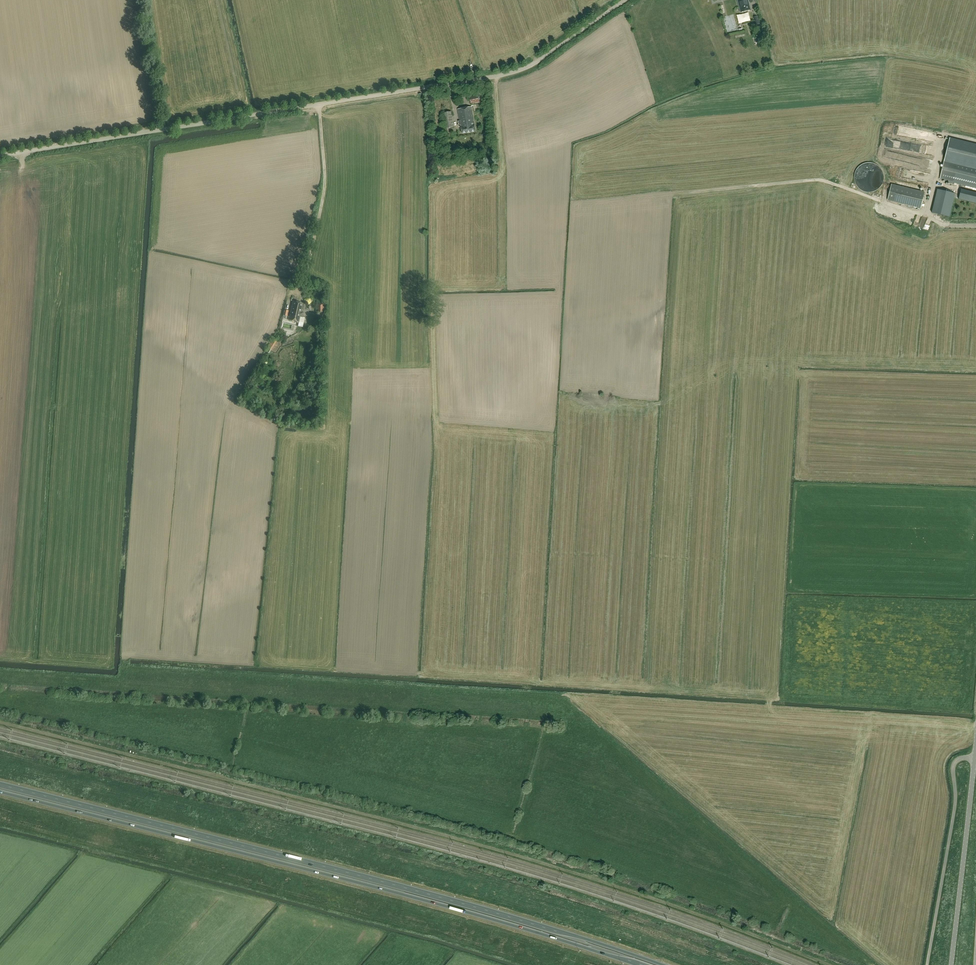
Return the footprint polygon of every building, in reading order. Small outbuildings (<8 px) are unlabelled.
[(741,12),(750,10),(748,0),(737,0),(741,12)] [(481,103),(479,95),(469,97),(471,105),(481,103)] [(472,107),(458,109),(461,128),(462,134),(475,131),(474,126),(472,107)] [(443,113),(446,128),(454,127),(451,112),(443,113)] [(957,133),(955,144),(975,147),(975,144),(975,136),(957,133)] [(488,168),(485,161),(479,164),(482,171),(488,168)] [(975,188),(975,166),(958,161),(952,182),(975,188)] [(888,200),(920,208),(924,193),(891,185),(888,200)] [(955,194),(937,189),(931,213),(949,217),(955,194)] [(961,189),(958,199),(975,203),(975,193),(961,189)] [(289,320),(299,322),(300,317),(302,317),(303,313),(301,312),(303,303),(293,301),(289,320)] [(327,313),(327,304),(324,304),(317,304),(317,312),(321,312),(321,319),(323,319),(323,313),(325,313),(327,313)] [(273,339),(267,348),(271,351),(277,341),(273,339)]
